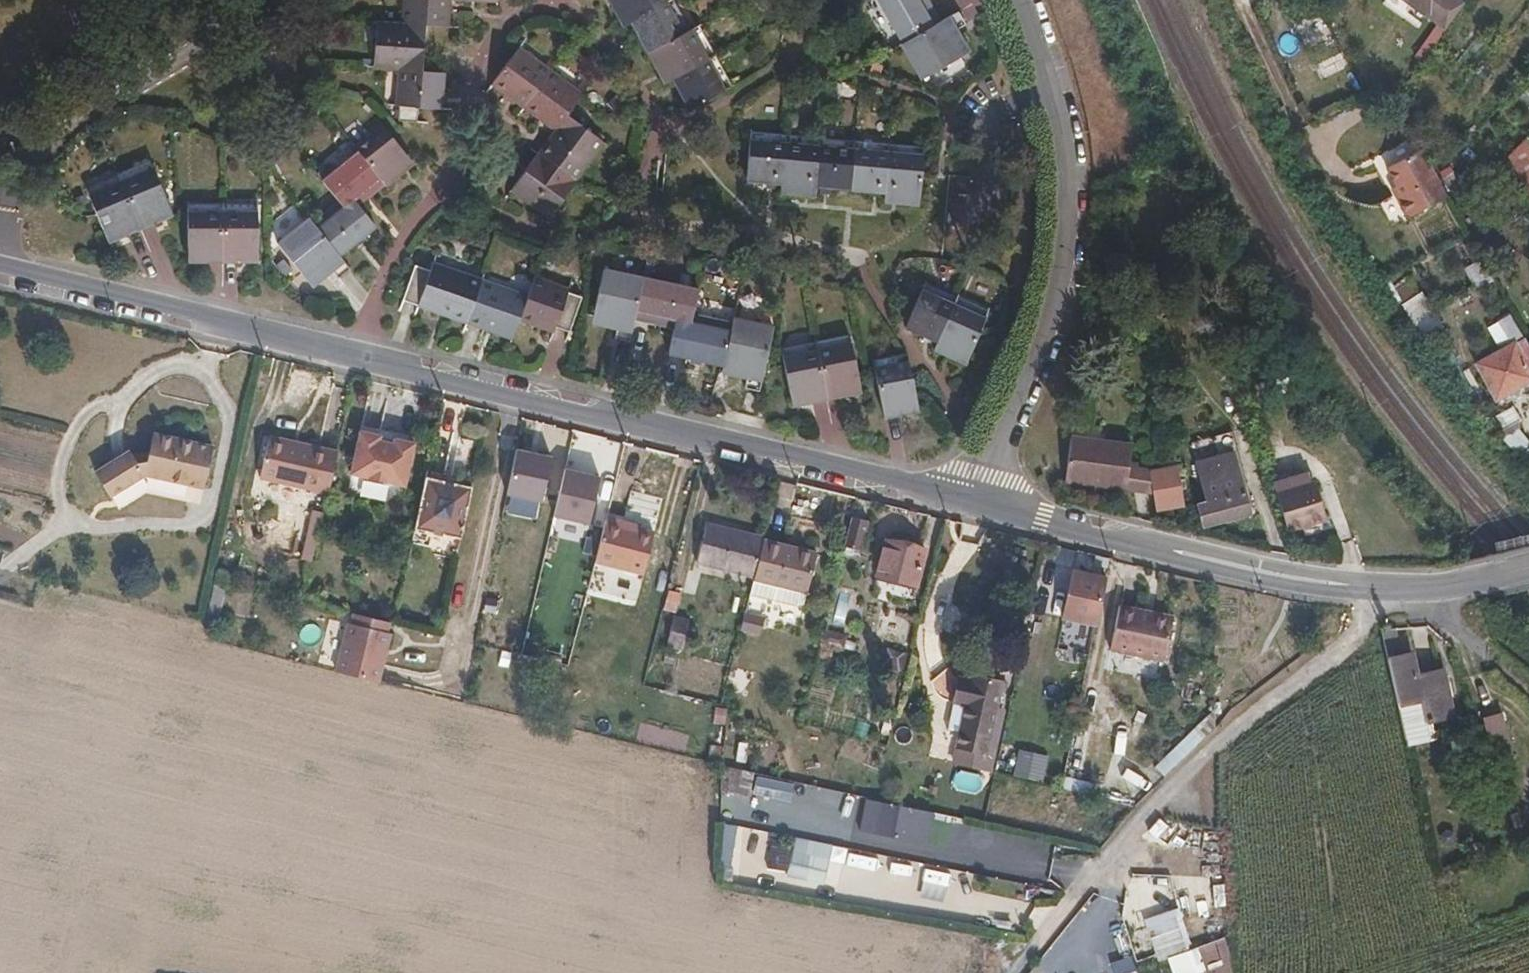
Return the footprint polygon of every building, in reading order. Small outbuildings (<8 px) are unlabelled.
[(385,126),(404,126),(405,115),(428,115),(430,74),(410,73),(412,31),(439,31),(440,3),(487,5),(487,0),(396,0),(394,26),(362,25),(359,70),(382,71),(380,114),(385,114),(385,126)] [(610,32),(621,27),(653,91),(663,88),(678,120),(693,113),(713,104),(681,34),(671,38),(653,0),(595,0),(610,32)] [(911,86),(961,59),(949,36),(958,31),(949,16),(924,30),(907,0),(867,0),(893,47),(890,50),(911,86)] [(1427,8),(1433,0),(1415,0),(1427,8)] [(1358,79),(1339,43),(1312,56),(1331,92),(1358,79)] [(538,135),(493,195),(531,226),(589,148),(551,119),(568,95),(507,50),(478,89),(538,135)] [(261,248),(297,293),(318,276),(323,282),(336,272),(327,261),(365,229),(344,202),(365,184),(372,190),(399,169),(361,121),(347,130),(354,138),(339,150),(343,155),(309,183),(330,210),(304,232),(294,222),(261,248)] [(1522,133),(1503,150),(1518,178),(1528,172),(1528,148),(1522,133)] [(1445,187),(1420,138),(1384,157),(1394,175),(1395,175),(1402,187),(1396,190),(1404,207),(1445,187)] [(914,161),(739,144),(735,191),(768,194),(768,204),(772,204),(803,207),(803,203),(804,199),(872,204),(872,212),(875,212),(910,215),(914,161)] [(74,193),(94,243),(158,218),(137,166),(74,193)] [(1518,178),(1528,199),(1528,172),(1518,178)] [(1402,187),(1395,175),(1394,175),(1389,178),(1396,190),(1402,187)] [(938,180),(937,199),(950,200),(961,200),(961,181),(938,180)] [(172,213),(171,265),(241,267),(241,215),(172,213)] [(387,305),(501,344),(507,328),(541,339),(543,334),(558,340),(571,302),(556,296),(558,289),(523,276),(515,298),(466,281),(465,285),(447,279),(449,275),(418,264),(414,273),(399,269),(387,305)] [(732,394),(747,397),(759,342),(718,333),(717,335),(678,326),(685,294),(592,273),(579,329),(603,334),(601,346),(618,350),(625,316),(660,323),(654,359),(710,373),(709,379),(732,383),(732,394)] [(925,288),(906,329),(936,343),(935,351),(969,366),(990,319),(925,288)] [(1438,324),(1418,291),(1404,299),(1427,331),(1438,324)] [(1509,316),(1488,327),(1496,343),(1517,332),(1509,316)] [(1523,337),(1512,343),(1528,376),(1528,348),(1526,343),(1523,337)] [(1528,376),(1512,343),(1511,340),(1473,359),(1492,395),(1528,376)] [(838,350),(769,362),(780,412),(848,401),(838,350)] [(902,398),(894,358),(859,365),(869,413),(890,409),(888,401),(902,398)] [(904,406),(902,398),(888,401),(890,409),(904,406)] [(373,435),(352,431),(344,474),(399,485),(408,443),(388,438),(387,443),(372,441),(373,435)] [(147,478),(157,435),(145,432),(142,444),(141,450),(123,454),(120,450),(85,471),(101,498),(137,476),(147,478)] [(197,480),(204,445),(157,435),(147,478),(181,486),(182,478),(197,480)] [(290,449),(292,441),(263,435),(261,442),(290,449)] [(322,492),(331,450),(292,441),(290,449),(261,442),(254,477),(322,492)] [(552,457),(518,451),(506,513),(536,519),(539,503),(543,503),(552,457)] [(1126,460),(1129,483),(1144,481),(1145,495),(1166,492),(1159,454),(1126,460)] [(1270,485),(1305,474),(1302,463),(1266,473),(1270,485)] [(591,528),(602,478),(565,469),(553,527),(559,531),(557,539),(582,545),(586,526),(591,528)] [(1320,513),(1309,473),(1305,474),(1270,485),(1281,525),(1320,513)] [(1192,485),(1197,508),(1238,500),(1232,476),(1192,485)] [(455,538),(465,486),(447,482),(446,486),(436,485),(437,480),(419,477),(409,529),(455,538)] [(195,489),(197,480),(182,478),(181,486),(195,489)] [(313,558),(320,512),(309,510),(302,557),(313,558)] [(836,546),(842,516),(835,515),(828,544),(836,546)] [(846,548),(852,518),(842,516),(836,546),(846,548)] [(644,577),(656,535),(608,522),(596,564),(644,577)] [(746,578),(755,538),(755,536),(698,523),(689,564),(746,578)] [(800,592),(810,551),(755,538),(746,578),(746,579),(800,592)] [(877,541),(867,573),(874,576),(875,572),(906,582),(914,553),(877,541)] [(1085,620),(1092,573),(1061,568),(1052,614),(1085,620)] [(1161,649),(1168,609),(1133,604),(1133,599),(1113,596),(1106,641),(1161,649)] [(1169,605),(1133,599),(1133,604),(1168,609),(1169,605)] [(754,632),(757,616),(738,612),(734,628),(754,632)] [(682,622),(666,617),(659,646),(675,650),(682,622)] [(373,680),(386,631),(344,621),(331,669),(373,680)] [(1446,710),(1437,664),(1411,669),(1407,648),(1384,652),(1393,697),(1416,693),(1421,715),(1446,710)] [(963,677),(949,675),(943,702),(957,705),(949,747),(979,753),(995,679),(964,673),(963,677)] [(1421,715),(1416,693),(1393,697),(1402,740),(1425,736),(1421,715)] [(1075,725),(1066,788),(1092,792),(1094,780),(1084,778),(1092,727),(1075,725)] [(1042,780),(1048,754),(1018,748),(1013,774),(1042,780)] [(926,845),(933,811),(865,798),(858,831),(926,845)] [(785,876),(824,884),(832,845),(794,836),(785,876)] [(1192,942),(1178,906),(1143,919),(1158,960),(1166,957),(1172,972),(1237,972),(1221,931),(1192,942)] [(1111,961),(1115,972),(1137,972),(1132,955),(1111,961)]
